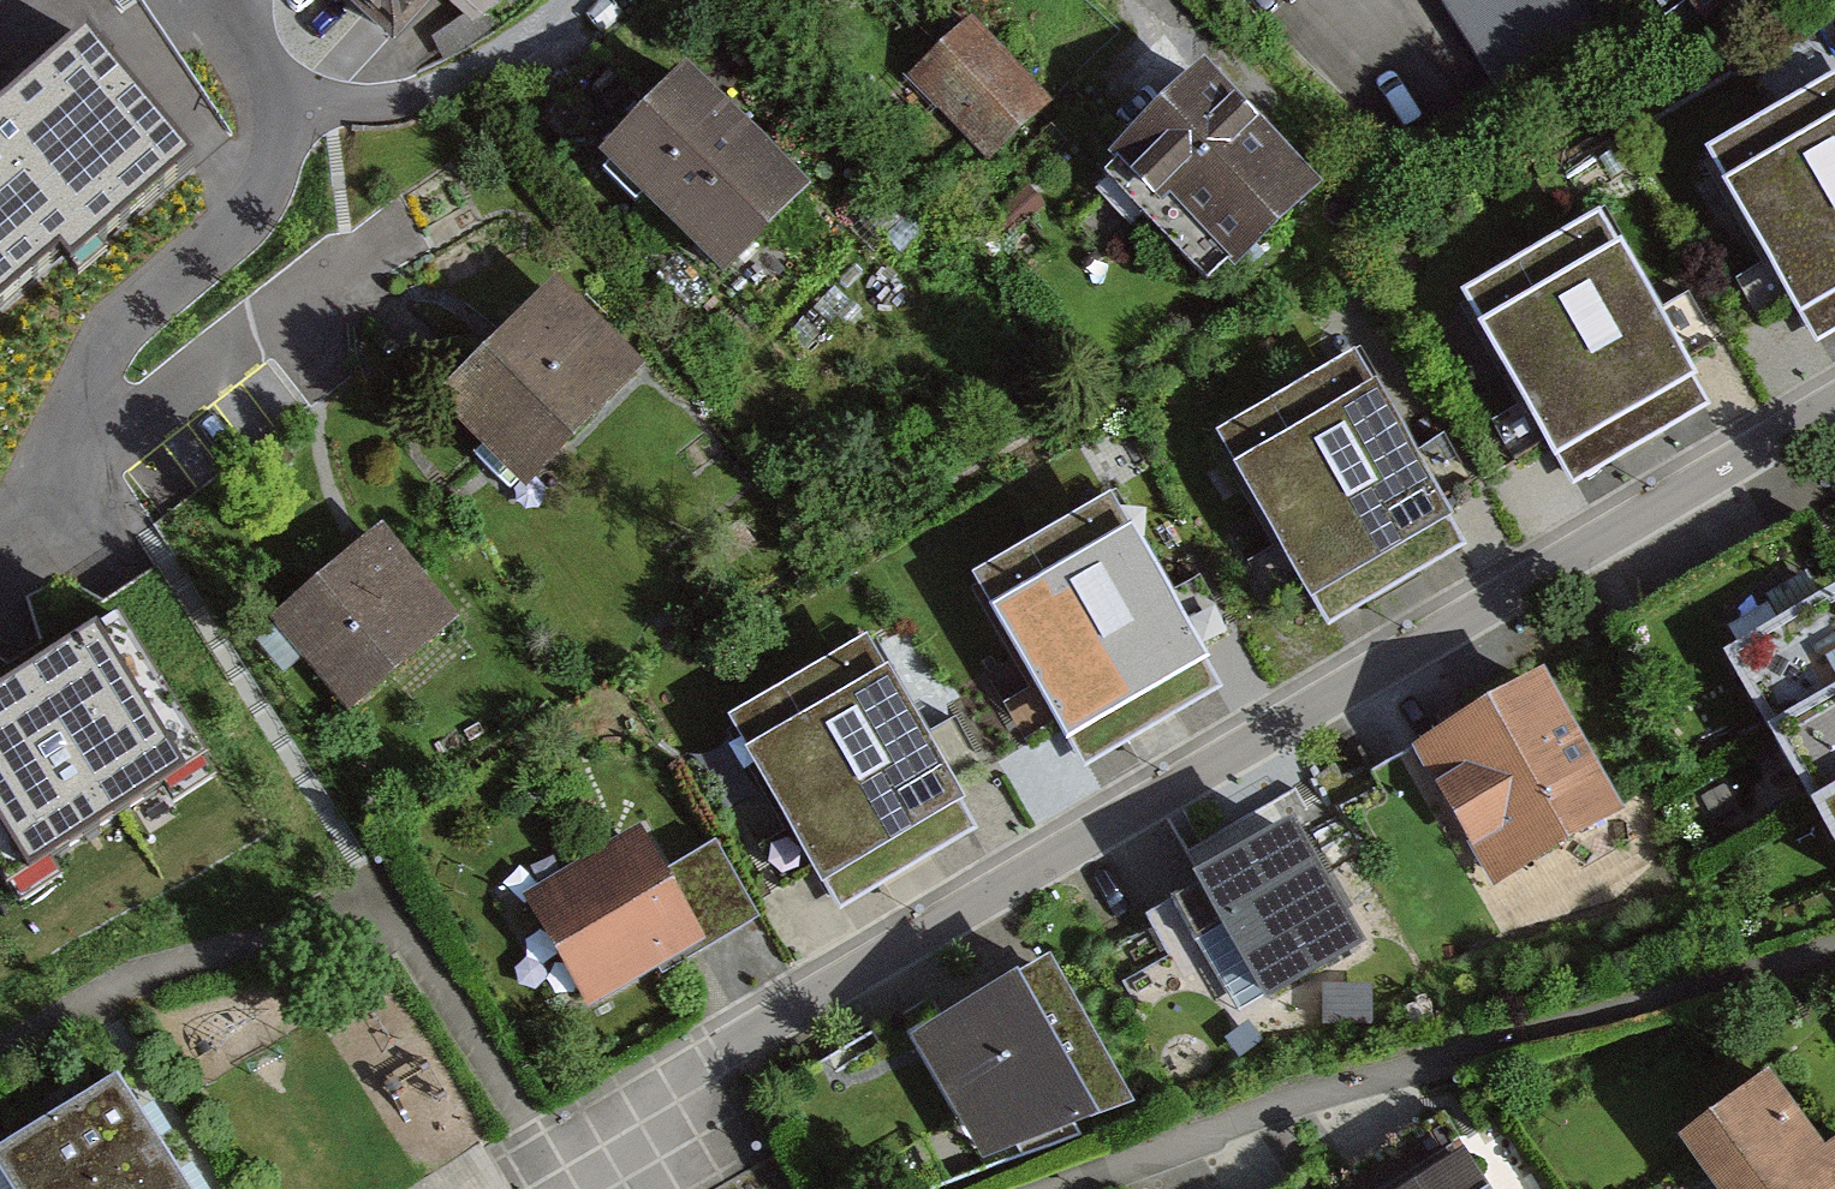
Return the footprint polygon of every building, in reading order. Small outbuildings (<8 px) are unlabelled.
[(413,43),(452,1),(481,28),(516,0),(367,0),(413,43)] [(1617,0),(1443,0),(1502,91),(1625,13),(1617,0)] [(1720,0),(1685,0),(1697,17),(1720,0)] [(1049,96),(978,14),(917,67),(988,148),(1049,96)] [(59,237),(74,254),(197,148),(87,21),(0,96),(0,288),(59,237)] [(619,147),(663,104),(609,48),(542,113),(597,169),(619,147)] [(1333,174),(1221,56),(1116,155),(1228,273),(1333,174)] [(825,186),(706,63),(663,104),(619,147),(738,269),(825,186)] [(1834,211),(1834,84),(1781,115),(1834,211)] [(1834,323),(1834,211),(1781,115),(1716,151),(1819,332),(1834,323)] [(1538,260),(1640,441),(1704,405),(1602,224),(1538,260)] [(1576,477),(1640,441),(1538,260),(1473,296),(1576,477)] [(574,273),(455,392),(544,480),(663,360),(574,273)] [(1377,557),(1390,580),(1454,544),(1441,521),(1373,401),(1352,363),(1288,398),(1316,448),(1376,555),(1377,557)] [(1326,616),(1390,580),(1377,557),(1376,555),(1316,448),(1288,398),(1223,434),(1326,616)] [(1049,542),(1151,724),(1215,688),(1112,507),(1049,542)] [(389,526),(283,614),(357,702),(463,614),(389,526)] [(1086,760),(1151,724),(1049,542),(984,578),(1086,760)] [(1776,742),(1834,708),(1834,606),(1732,665),(1776,742)] [(0,684),(0,868),(4,875),(204,751),(117,611),(32,664),(0,684)] [(801,682),(903,863),(967,827),(864,646),(801,682)] [(1632,804),(1557,667),(1427,737),(1502,875),(1632,804)] [(838,899),(903,863),(801,682),(736,718),(838,899)] [(1820,818),(1834,810),(1834,708),(1776,742),(1820,818)] [(1834,844),(1834,810),(1820,818),(1834,844)] [(1311,816),(1210,869),(1276,992),(1376,940),(1311,816)] [(647,823),(532,890),(600,1006),(715,939),(647,823)] [(1062,954),(925,1031),(993,1152),(1144,1099),(1062,954)] [(128,1080),(0,1159),(0,1187),(1,1188),(91,1188),(167,1142),(128,1080)] [(1693,1147),(1724,1188),(1834,1188),(1834,1150),(1823,1159),(1771,1089),(1693,1147)] [(167,1142),(91,1188),(197,1188),(167,1142)] [(1413,1188),(1478,1188),(1459,1159),(1413,1188)]
